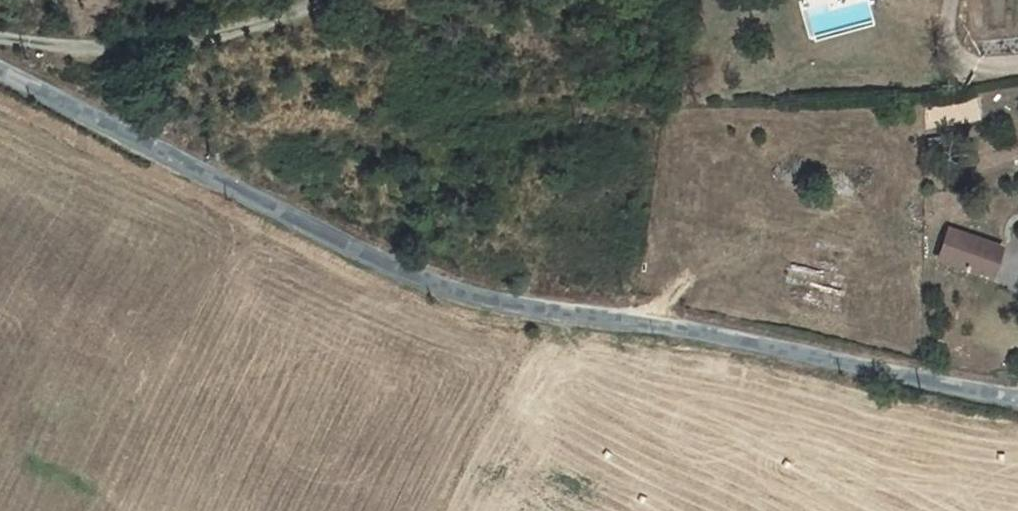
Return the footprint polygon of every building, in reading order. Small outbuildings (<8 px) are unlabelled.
[(1001,247),(949,229),(938,260),(991,278),(1001,247)]
